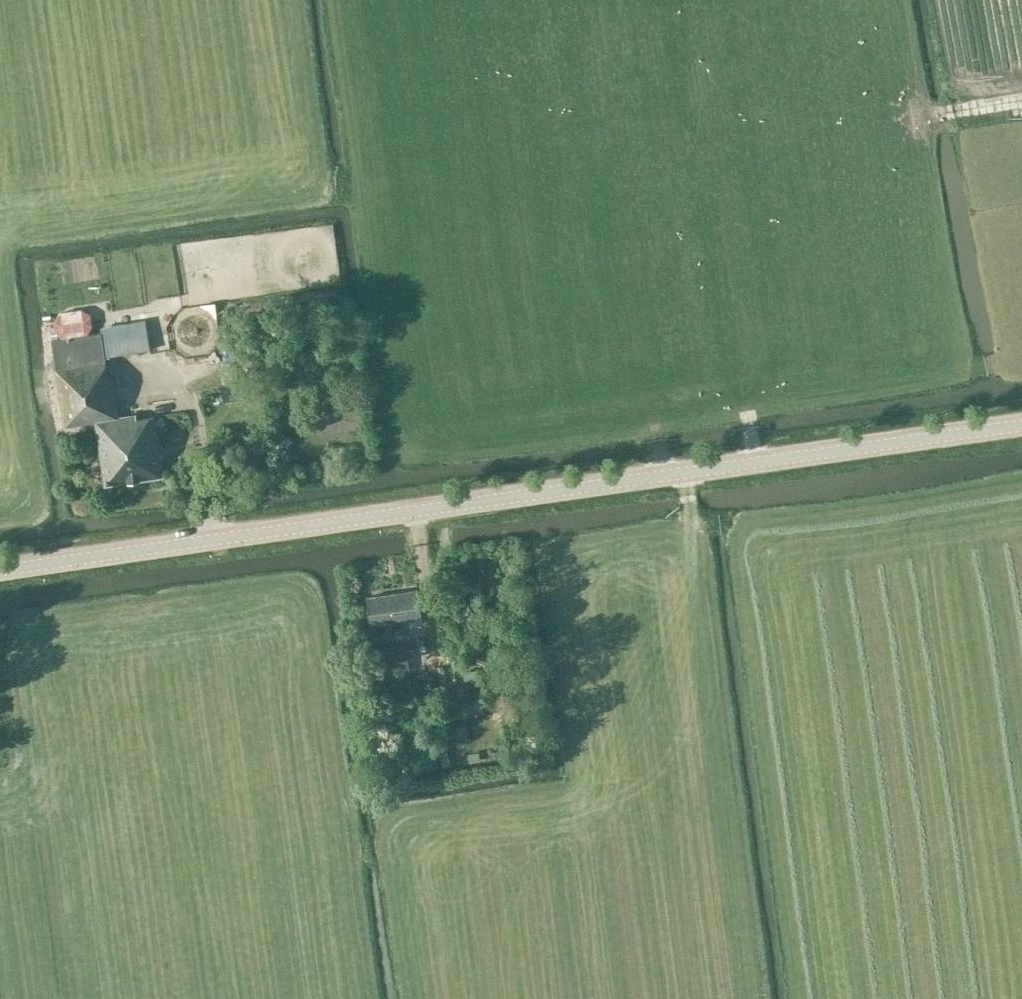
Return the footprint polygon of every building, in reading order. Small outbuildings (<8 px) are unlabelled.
[(118,354),(152,349),(147,320),(113,325),(118,354)] [(96,421),(96,422),(97,421),(118,419),(119,417),(118,417),(113,377),(109,377),(103,332),(53,339),(65,426),(96,421)] [(246,380),(235,382),(238,398),(248,396),(246,380)] [(137,415),(119,417),(118,419),(97,421),(96,422),(105,485),(163,477),(154,416),(137,419),(137,415)] [(372,625),(422,618),(419,589),(368,597),(372,625)] [(421,663),(416,641),(377,646),(382,669),(421,663)]
